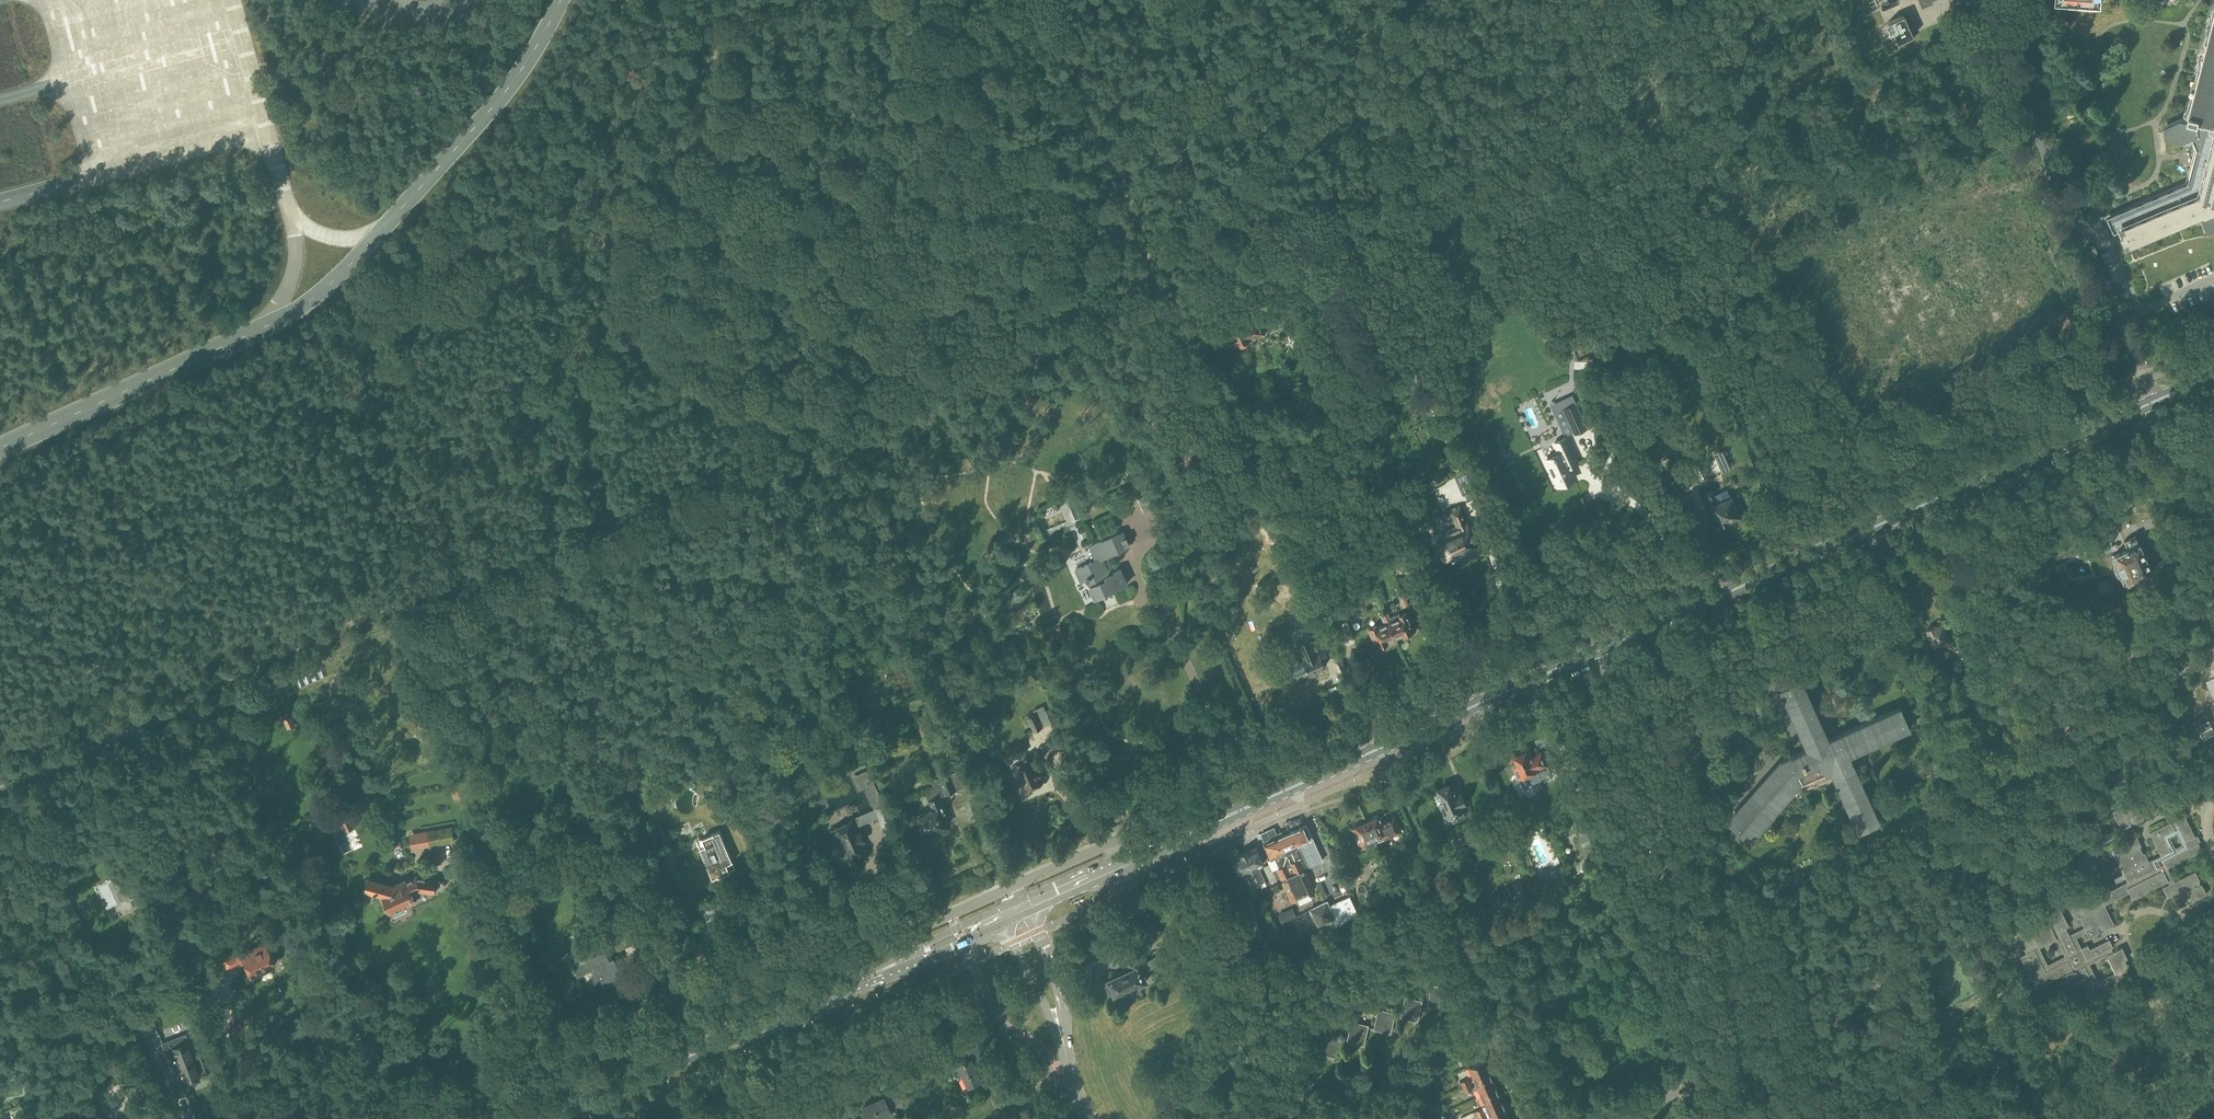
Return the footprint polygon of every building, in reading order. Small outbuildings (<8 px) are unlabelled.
[(1888,22),(1898,43),(1914,36),(1904,15),(1888,22)] [(2108,217),(2115,233),(2120,231),(2124,242),(2126,241),(2127,241),(2130,247),(2131,248),(2201,218),(2202,221),(2207,233),(2213,231),(2213,16),(2188,115),(2189,115),(2188,120),(2181,117),(2164,125),(2165,138),(2183,143),(2193,138),(2194,140),(2198,148),(2197,150),(2191,176),(2189,183),(2108,217)] [(1253,288),(1255,293),(1267,289),(1265,284),(1253,288)] [(1471,297),(1462,301),(1468,314),(1477,309),(1471,297)] [(1220,337),(1226,350),(1240,344),(1243,345),(1247,343),(1248,340),(1264,333),(1258,320),(1220,337)] [(1416,389),(1420,397),(1429,393),(1425,385),(1416,389)] [(1575,433),(1587,428),(1576,403),(1555,412),(1565,435),(1574,431),(1575,433)] [(1577,462),(1566,438),(1555,443),(1560,454),(1547,460),(1558,484),(1574,476),(1570,466),(1577,462)] [(1676,458),(1659,466),(1672,494),(1689,487),(1676,458)] [(1702,466),(1695,469),(1700,479),(1707,476),(1702,466)] [(1710,484),(1703,486),(1707,494),(1720,524),(1721,524),(1723,525),(1727,523),(1728,521),(1740,516),(1740,515),(1745,513),(1740,503),(1735,505),(1731,496),(1731,497),(1727,489),(1715,495),(1713,491),(1710,484)] [(1146,491),(1137,495),(1144,511),(1153,507),(1146,491)] [(1451,511),(1457,526),(1430,538),(1440,561),(1446,558),(1455,555),(1457,559),(1479,550),(1460,507),(1451,511)] [(1404,536),(1405,535),(1399,523),(1398,523),(1395,517),(1389,520),(1392,526),(1398,540),(1401,544),(1406,542),(1404,536)] [(1399,523),(1405,535),(1408,534),(1403,521),(1399,523)] [(1129,546),(1129,545),(1123,532),(1091,547),(1097,560),(1076,570),(1082,581),(1086,579),(1095,598),(1128,583),(1122,569),(1110,575),(1102,558),(1129,546)] [(2123,550),(2115,554),(2118,562),(2118,563),(2118,567),(2119,571),(2123,575),(2124,574),(2127,583),(2135,579),(2137,582),(2140,580),(2141,583),(2148,579),(2146,574),(2152,572),(2139,543),(2136,536),(2124,541),(2126,545),(2122,547),(2123,550)] [(1345,615),(1343,612),(1340,604),(1333,607),(1339,618),(1345,615)] [(2125,616),(2123,612),(2121,607),(2116,609),(2120,618),(2125,616)] [(1384,613),(1395,638),(1403,634),(1404,636),(1415,630),(1407,612),(1399,615),(1399,613),(1390,617),(1387,611),(1384,613)] [(1376,642),(1374,643),(1376,648),(1389,643),(1388,641),(1395,638),(1384,613),(1380,614),(1383,621),(1385,621),(1386,623),(1378,627),(1377,625),(1370,628),(1376,642)] [(1942,643),(1950,639),(1943,623),(1935,626),(1927,630),(1934,646),(1939,644),(1940,646),(1943,645),(1942,643)] [(1302,656),(1287,663),(1292,674),(1293,673),(1294,675),(1295,675),(1295,676),(1296,676),(1297,676),(1308,671),(1309,672),(1317,668),(1322,670),(1324,665),(1325,665),(1323,659),(1326,657),(1329,656),(1328,653),(1324,646),(1323,646),(1319,637),(1313,640),(1311,636),(1297,642),(1303,656),(1302,657),(1302,656)] [(1936,653),(1941,666),(1942,665),(1947,676),(1952,674),(1947,663),(1950,662),(1944,649),(1936,653)] [(1781,689),(1808,749),(1782,760),(1733,816),(1732,815),(1727,820),(1749,840),(1801,782),(1802,783),(1825,773),(1831,770),(1858,830),(1878,821),(1849,754),(1908,728),(1899,708),(1828,740),(1801,680),(1781,689)] [(1052,723),(1044,705),(1033,710),(1035,714),(1027,717),(1033,731),(1052,723)] [(2213,756),(2213,729),(2206,714),(2194,720),(2195,721),(2212,756),(2213,756)] [(290,716),(284,719),(288,727),(294,724),(290,716)] [(958,762),(965,758),(959,745),(952,748),(958,762)] [(1529,750),(1520,754),(1510,758),(1519,779),(1540,770),(1539,769),(1547,765),(1541,752),(1532,756),(1529,750)] [(1043,777),(1033,755),(1024,759),(1027,765),(1019,769),(1028,789),(1041,782),(1040,779),(1043,777)] [(950,774),(939,779),(945,794),(956,789),(950,774)] [(365,780),(368,788),(380,784),(377,776),(365,780)] [(1451,822),(1464,816),(1462,811),(1463,811),(1460,805),(1464,803),(1461,794),(1460,794),(1456,786),(1451,788),(1449,785),(1439,789),(1444,801),(1441,803),(1448,819),(1449,818),(1451,822)] [(917,818),(916,820),(917,823),(919,824),(924,834),(926,833),(928,834),(933,832),(934,830),(949,823),(945,815),(947,814),(946,810),(939,795),(929,800),(933,810),(916,817),(917,818)] [(2113,811),(2122,829),(2131,825),(2130,823),(2134,821),(2135,823),(2144,818),(2135,800),(2126,805),(2126,806),(2123,808),(2122,807),(2113,811)] [(1373,818),(1366,821),(1376,842),(1390,836),(1401,831),(1399,826),(1397,823),(1394,816),(1384,821),(1381,814),(1379,815),(1377,815),(1373,816),(1373,818)] [(1573,821),(1586,852),(1602,845),(1589,814),(1573,821)] [(2038,928),(2039,931),(2032,934),(2033,937),(2024,941),(2027,947),(2024,949),(2026,953),(2020,956),(2036,987),(2058,976),(2054,967),(2058,965),(2068,986),(2089,976),(2091,980),(2084,984),(2094,1004),(2129,987),(2124,980),(2131,977),(2126,968),(2128,966),(2125,959),(2127,958),(2122,947),(2113,951),(2111,947),(2113,946),(2109,939),(2090,949),(2088,944),(2081,948),(2076,937),(2087,932),(2089,937),(2100,932),(2099,930),(2103,929),(2104,930),(2114,924),(2105,904),(2129,892),(2132,898),(2168,880),(2170,884),(2163,887),(2167,896),(2169,895),(2171,899),(2170,900),(2175,910),(2188,903),(2188,902),(2191,900),(2192,901),(2207,894),(2202,884),(2200,884),(2199,881),(2200,880),(2195,871),(2175,881),(2168,867),(2202,850),(2185,814),(2175,819),(2176,821),(2172,823),(2171,821),(2149,832),(2161,855),(2149,861),(2145,852),(2143,853),(2140,846),(2141,846),(2137,837),(2112,849),(2128,881),(2111,890),(2108,885),(2070,904),(2075,914),(2078,912),(2080,916),(2079,917),(2084,927),(2069,935),(2066,927),(2069,925),(2060,907),(2049,912),(2054,922),(2050,924),(2049,922),(2038,928)] [(347,831),(354,828),(350,819),(343,822),(347,831)] [(632,830),(627,820),(621,823),(625,833),(632,830)] [(852,820),(834,828),(838,837),(835,841),(837,847),(842,848),(850,866),(853,865),(856,866),(859,864),(861,862),(863,860),(862,857),(867,855),(863,846),(866,844),(859,827),(856,829),(852,820)] [(1516,825),(1520,834),(1522,839),(1536,833),(1530,820),(1516,825)] [(1356,826),(1351,828),(1353,831),(1361,849),(1366,847),(1366,848),(1376,843),(1376,842),(1366,821),(1364,822),(1363,821),(1359,823),(1358,825),(1356,826)] [(1278,836),(1264,843),(1271,859),(1268,860),(1270,863),(1277,879),(1280,877),(1281,879),(1283,878),(1293,900),(1306,895),(1313,891),(1303,869),(1323,860),(1307,824),(1291,831),(1289,827),(1277,833),(1278,836)] [(452,826),(421,832),(422,839),(411,841),(412,848),(454,841),(452,826)] [(726,864),(732,861),(719,831),(702,838),(705,845),(700,848),(713,878),(729,871),(726,864)] [(1468,863),(1481,857),(1476,844),(1462,849),(1468,863)] [(1244,851),(1259,884),(1266,881),(1259,866),(1264,863),(1257,846),(1244,851)] [(650,873),(660,870),(653,849),(643,853),(650,873)] [(1259,884),(1244,851),(1232,856),(1240,874),(1245,872),(1253,888),(1259,885),(1259,884)] [(887,871),(893,869),(895,868),(891,859),(883,862),(887,871)] [(1270,863),(1263,866),(1271,882),(1277,879),(1270,863)] [(1559,867),(1544,873),(1549,884),(1564,878),(1559,867)] [(393,912),(417,902),(413,893),(419,890),(434,892),(436,878),(418,875),(408,880),(407,879),(395,884),(370,877),(366,890),(383,894),(388,905),(390,905),(393,912)] [(129,876),(119,880),(128,898),(137,894),(129,876)] [(1463,896),(1454,876),(1448,879),(1456,899),(1463,896)] [(1390,883),(1392,890),(1404,885),(1401,878),(1390,883)] [(1392,890),(1395,897),(1407,892),(1404,885),(1392,890)] [(1369,897),(1373,906),(1385,902),(1382,892),(1369,897)] [(1327,902),(1310,910),(1317,925),(1328,920),(1331,928),(1358,914),(1349,896),(1329,906),(1327,902)] [(1279,914),(1282,921),(1289,919),(1285,911),(1279,914)] [(1250,923),(1258,942),(1264,939),(1256,920),(1250,923)] [(1298,942),(1292,926),(1278,931),(1284,947),(1298,942)] [(623,946),(631,943),(626,932),(618,935),(623,946)] [(233,940),(230,933),(216,939),(219,947),(233,940)] [(1069,947),(1066,939),(1058,943),(1061,951),(1069,947)] [(1263,951),(1270,949),(1267,939),(1260,942),(1263,951)] [(1995,956),(1999,954),(1992,939),(1981,944),(1988,959),(1995,956)] [(240,949),(219,958),(225,971),(244,964),(249,976),(272,966),(266,953),(270,952),(266,943),(262,945),(262,944),(241,953),(240,949)] [(577,976),(592,969),(602,989),(625,978),(610,946),(591,955),(589,950),(569,959),(577,976)] [(1160,954),(1151,958),(1157,972),(1166,968),(1160,954)] [(1128,962),(1130,967),(1116,974),(1117,976),(1106,981),(1108,985),(1107,985),(1110,993),(1112,993),(1113,996),(1127,990),(1128,993),(1136,989),(1135,986),(1147,981),(1142,969),(1151,965),(1149,961),(1146,962),(1143,955),(1128,962)] [(1011,964),(1007,966),(1003,967),(1007,975),(1015,972),(1011,964)] [(1449,989),(1432,985),(1428,1005),(1445,1008),(1449,989)] [(1418,1021),(1422,1001),(1406,997),(1401,1017),(1418,1021)] [(1374,1029),(1391,1033),(1396,1013),(1379,1009),(1374,1029)] [(153,1019),(137,1025),(141,1037),(157,1032),(153,1019)] [(1352,1021),(1347,1041),(1364,1045),(1369,1025),(1352,1021)] [(1337,1057),(1342,1037),(1325,1033),(1321,1053),(1337,1057)] [(174,1048),(165,1051),(168,1058),(170,1058),(176,1075),(180,1073),(183,1081),(184,1082),(187,1081),(189,1086),(202,1080),(201,1076),(206,1074),(201,1059),(195,1061),(185,1036),(172,1041),(174,1048)] [(974,1064),(982,1060),(984,1060),(980,1052),(971,1056),(972,1058),(959,1064),(969,1086),(981,1080),(974,1064)] [(1411,1062),(1415,1073),(1421,1070),(1417,1060),(1411,1062)] [(1476,1081),(1491,1075),(1484,1060),(1469,1067),(1476,1081)] [(1497,1089),(1491,1075),(1476,1081),(1482,1096),(1497,1089)] [(1463,1087),(1471,1083),(1469,1078),(1461,1082),(1463,1087)] [(157,1089),(154,1080),(149,1082),(152,1091),(157,1089)] [(1474,1089),(1471,1083),(1463,1087),(1465,1093),(1474,1089)] [(891,1112),(887,1103),(899,1098),(895,1089),(884,1094),(885,1096),(863,1106),(869,1118),(875,1118),(891,1112)] [(1497,1089),(1482,1096),(1483,1097),(1488,1110),(1503,1104),(1497,1089)] [(1503,1104),(1488,1110),(1492,1118),(1508,1118),(1510,1118),(1503,1104)] [(1485,1112),(1483,1108),(1463,1117),(1464,1118),(1470,1118),(1475,1117),(1485,1112)]
